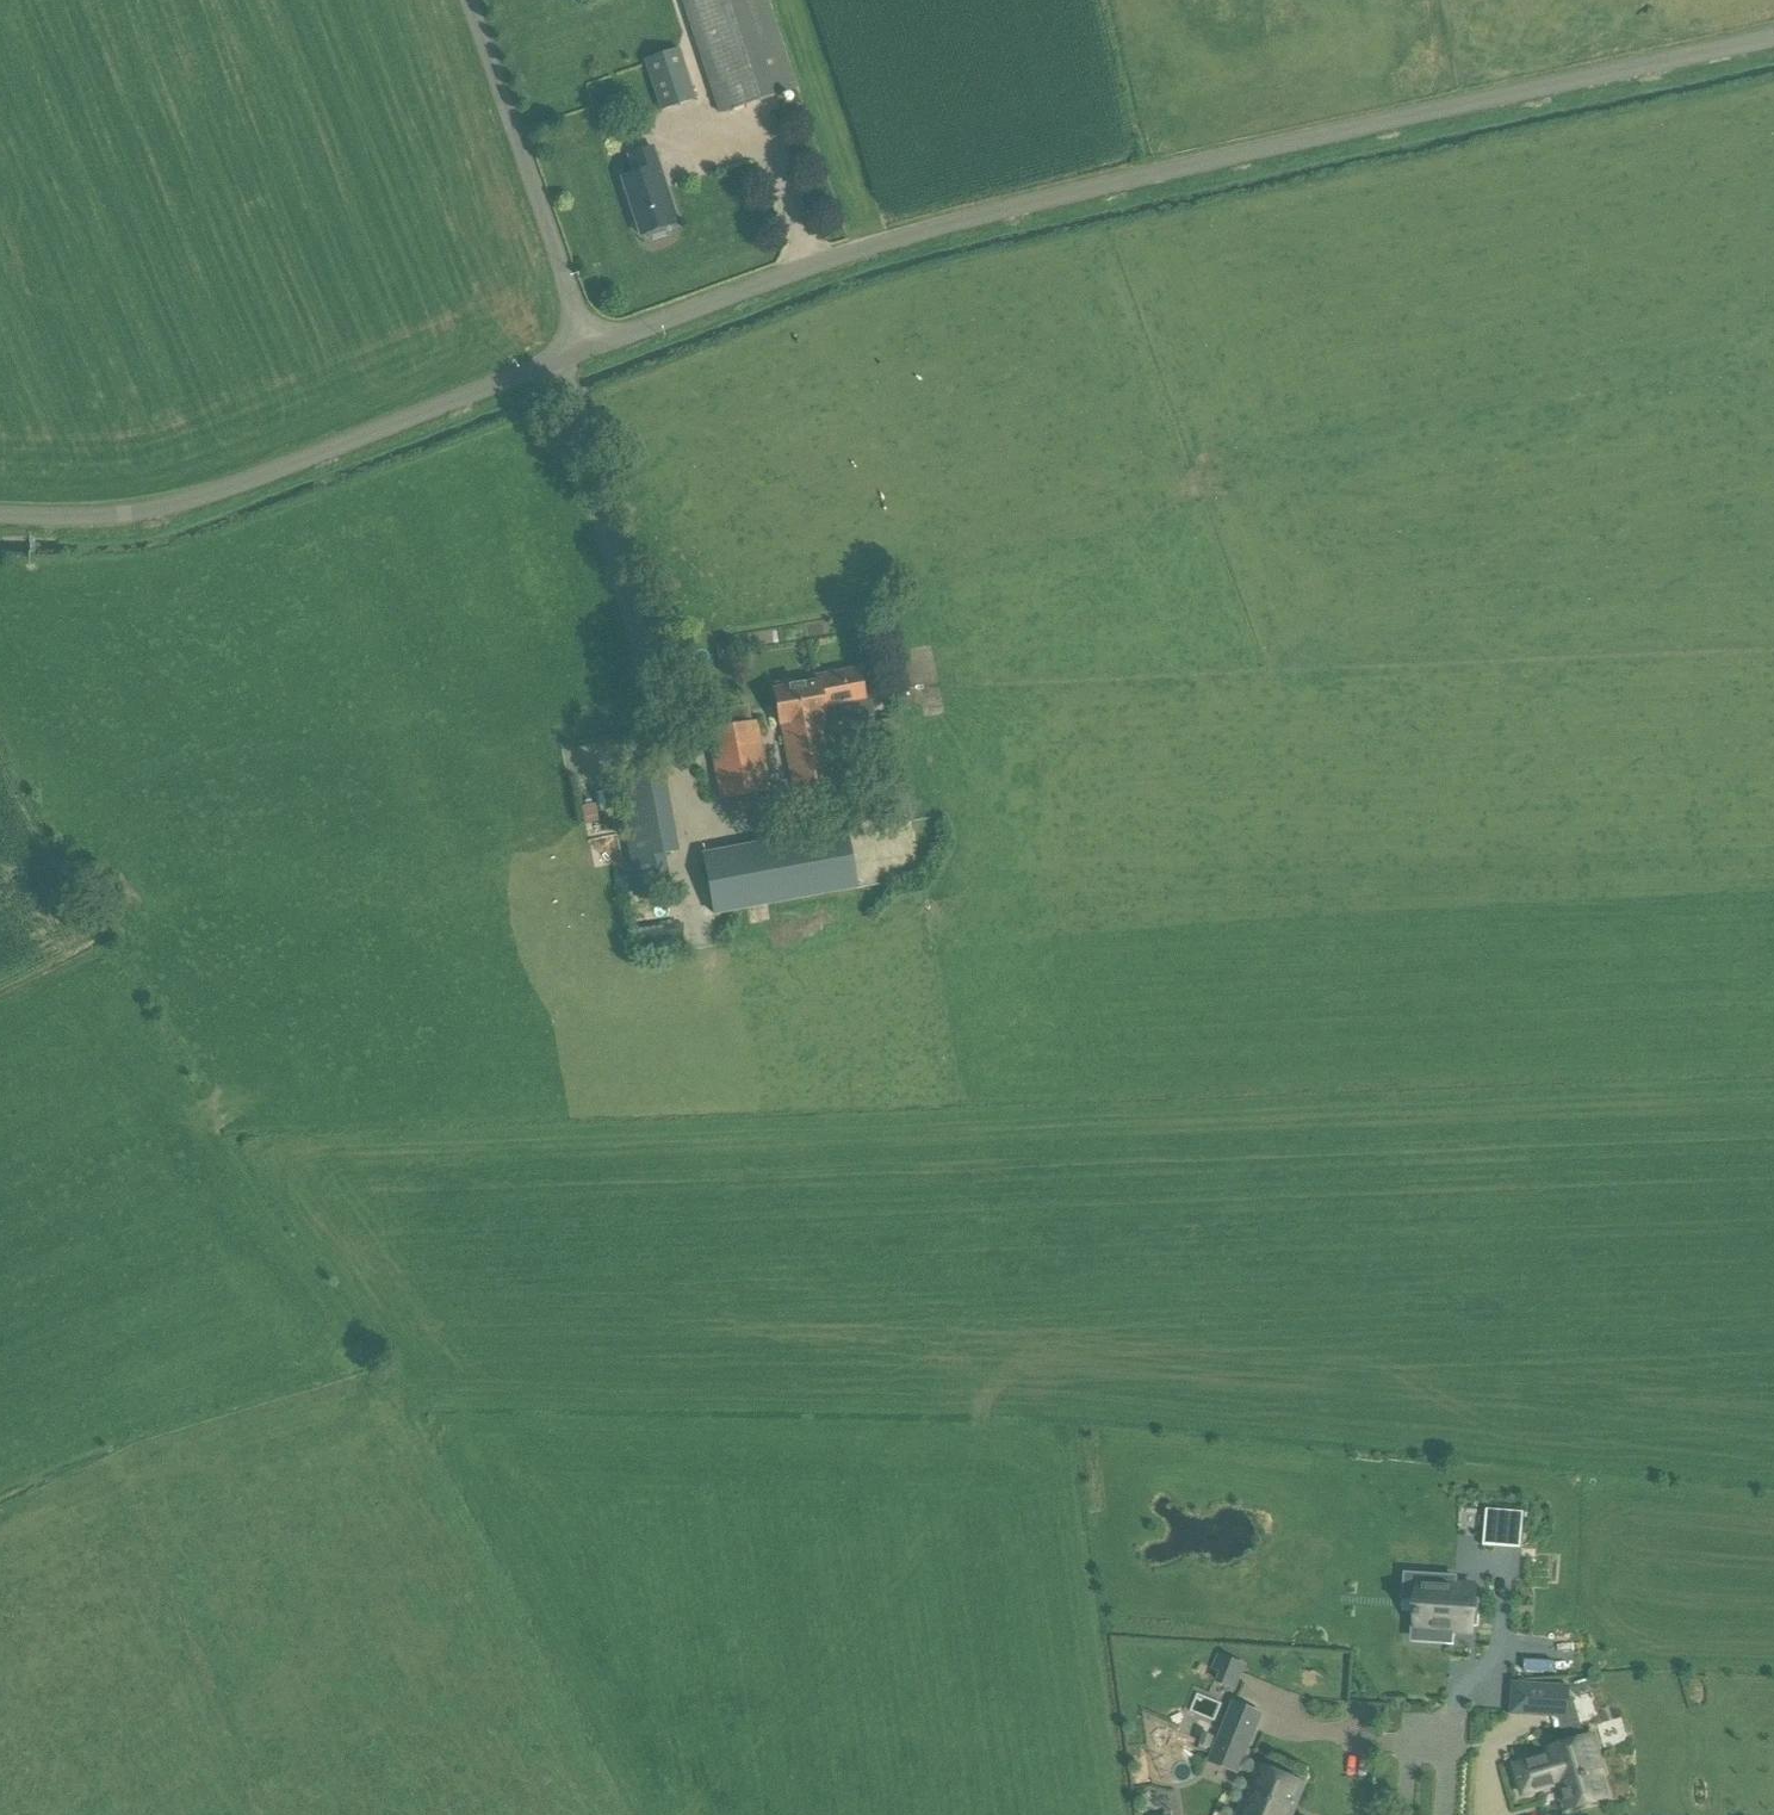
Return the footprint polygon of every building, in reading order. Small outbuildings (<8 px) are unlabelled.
[(723,113),(801,88),(773,0),(688,0),(723,113)] [(651,87),(670,81),(677,105),(695,99),(680,51),(644,63),(651,87)] [(635,174),(622,178),(641,237),(676,225),(665,191),(670,190),(657,148),(629,157),(635,174)] [(819,684),(775,692),(782,726),(784,725),(794,785),(836,777),(825,717),(827,717),(825,709),(867,702),(861,669),(818,677),(819,684)] [(893,706),(868,710),(887,827),(914,823),(893,706)] [(759,723),(712,732),(725,800),(772,791),(759,723)] [(664,767),(616,775),(631,862),(681,852),(664,767)] [(848,827),(703,853),(714,918),(860,889),(848,827)] [(660,862),(636,867),(639,896),(665,891),(660,862)] [(1482,1636),(1483,1610),(1477,1609),(1477,1598),(1458,1596),(1458,1600),(1423,1598),(1421,1637),(1455,1639),(1455,1642),(1474,1643),(1475,1636),(1482,1636)] [(1576,1716),(1578,1685),(1517,1682),(1515,1713),(1576,1716)] [(1261,1714),(1235,1703),(1211,1761),(1237,1772),(1261,1714)] [(1611,1776),(1605,1755),(1601,1756),(1595,1736),(1591,1738),(1586,1721),(1568,1726),(1574,1743),(1557,1747),(1559,1753),(1519,1764),(1528,1795),(1567,1783),(1575,1809),(1612,1798),(1607,1778),(1611,1776)] [(1258,1762),(1237,1814),(1289,1814),(1303,1781),(1258,1762)]
